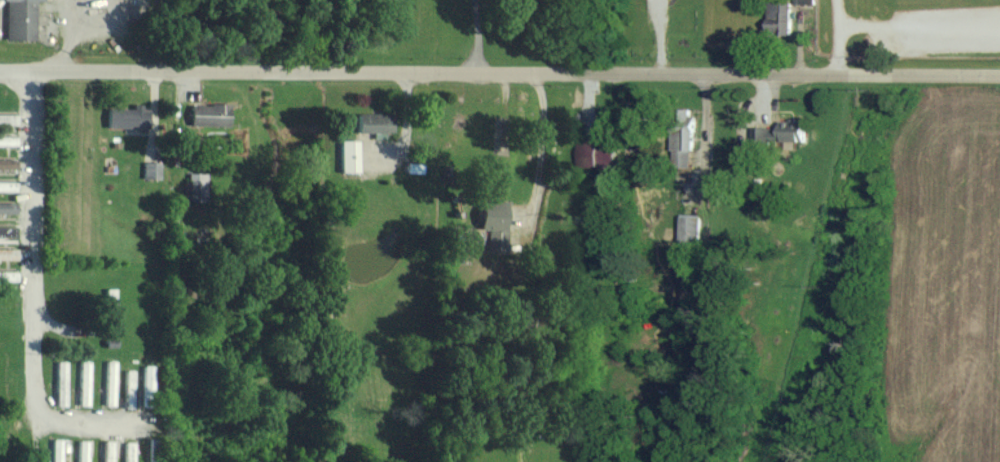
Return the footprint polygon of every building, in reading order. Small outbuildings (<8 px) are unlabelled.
[(5,38),(35,39),(35,0),(6,0),(5,38)] [(770,33),(793,33),(792,1),(769,1),(770,33)] [(190,124),(227,125),(228,104),(190,103),(190,124)] [(132,108),(107,108),(107,127),(147,128),(148,106),(132,106),(132,108)] [(357,113),(358,132),(393,131),(392,112),(357,113)] [(755,125),(754,140),(807,142),(807,120),(781,119),(781,126),(755,125)] [(694,164),(694,128),(675,128),(674,163),(694,164)] [(16,135),(0,135),(0,144),(16,144),(16,135)] [(358,171),(358,139),(340,139),(340,171),(358,171)] [(15,158),(0,158),(0,168),(15,167),(15,158)] [(159,178),(159,161),(143,160),(142,177),(159,178)] [(206,172),(187,172),(187,199),(206,200),(206,172)] [(0,180),(0,190),(16,190),(16,181),(0,180)] [(479,228),(489,229),(488,250),(505,251),(507,200),(481,199),(479,228)] [(0,201),(0,212),(16,212),(16,201),(0,201)] [(701,214),(681,214),(681,245),(701,245),(701,214)] [(14,236),(14,227),(0,227),(0,236),(14,236)] [(16,247),(0,248),(0,258),(17,258),(16,247)] [(4,270),(0,271),(0,279),(16,278),(16,272),(4,272),(4,270)] [(115,288),(105,287),(104,332),(114,332),(115,288)] [(89,360),(80,360),(79,404),(88,405),(89,360)] [(115,360),(105,360),(104,405),(114,405),(115,360)] [(56,405),(65,405),(66,361),(56,361),(56,405)] [(152,390),(153,365),(143,364),(143,390),(152,390)] [(132,369),(124,369),(125,408),(133,407),(132,369)] [(61,438),(52,438),(51,461),(61,461),(61,438)] [(88,440),(78,439),(77,461),(87,461),(88,440)] [(103,439),(103,461),(112,461),(113,439),(103,439)] [(125,441),(124,461),(134,461),(134,441),(125,441)]
